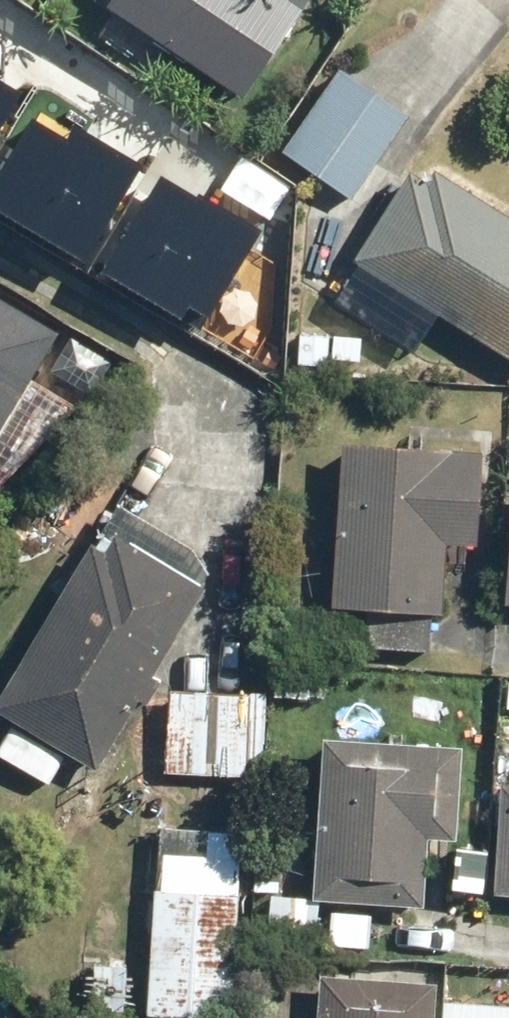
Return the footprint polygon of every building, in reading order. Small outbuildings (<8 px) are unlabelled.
[(117,3),(251,91),(308,4),(303,0),(119,0),(117,3)] [(402,106),(338,67),(286,148),(349,189),(402,106)] [(22,94),(0,81),(0,130),(22,94)] [(0,168),(0,214),(84,264),(142,168),(76,128),(67,143),(29,120),(0,168)] [(429,161),(367,256),(508,348),(508,213),(429,161)] [(163,176),(103,276),(178,321),(188,305),(209,317),(259,233),(163,176)] [(56,333),(0,299),(0,426),(56,333)] [(492,444),(351,437),(341,605),(370,607),(368,644),(437,648),(439,615),(448,616),(452,540),(487,542),(492,444)] [(118,504),(0,705),(0,714),(20,725),(0,759),(48,786),(66,755),(102,776),(225,567),(118,504)] [(268,771),(271,688),(172,688),(168,767),(268,771)] [(471,744),(331,735),(321,898),(428,905),(433,832),(466,834),(471,744)] [(238,1017),(243,828),(216,827),(215,851),(172,849),(171,888),(157,887),(153,1015),(238,1017)] [(440,976),(325,972),(324,1017),(438,1017),(440,976)] [(447,997),(446,1017),(508,1017),(508,999),(447,997)]
